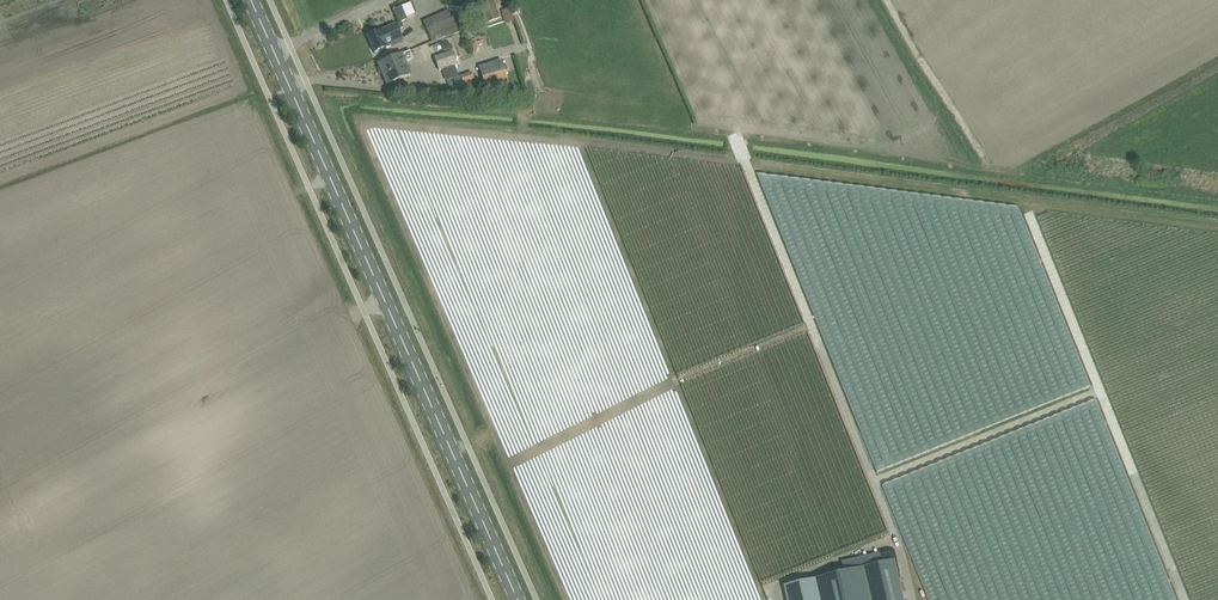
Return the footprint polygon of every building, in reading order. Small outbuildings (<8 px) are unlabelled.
[(410,1),(414,14),(423,11),(420,0),(411,0),(410,1)] [(491,0),(477,0),(486,24),(498,19),(491,0)] [(404,28),(401,22),(407,20),(401,6),(393,10),(398,24),(367,37),(374,54),(403,41),(398,30),(404,28)] [(457,27),(449,10),(423,21),(431,38),(457,27)] [(458,64),(453,50),(435,56),(439,71),(442,70),(445,81),(454,79),(458,91),(466,89),(461,76),(459,76),(455,65),(458,64)] [(388,85),(399,80),(410,75),(405,63),(413,59),(410,51),(379,64),(388,85)] [(505,72),(482,79),(486,90),(508,83),(505,72)] [(788,599),(904,599),(895,561),(817,579),(785,587),(788,599)]
